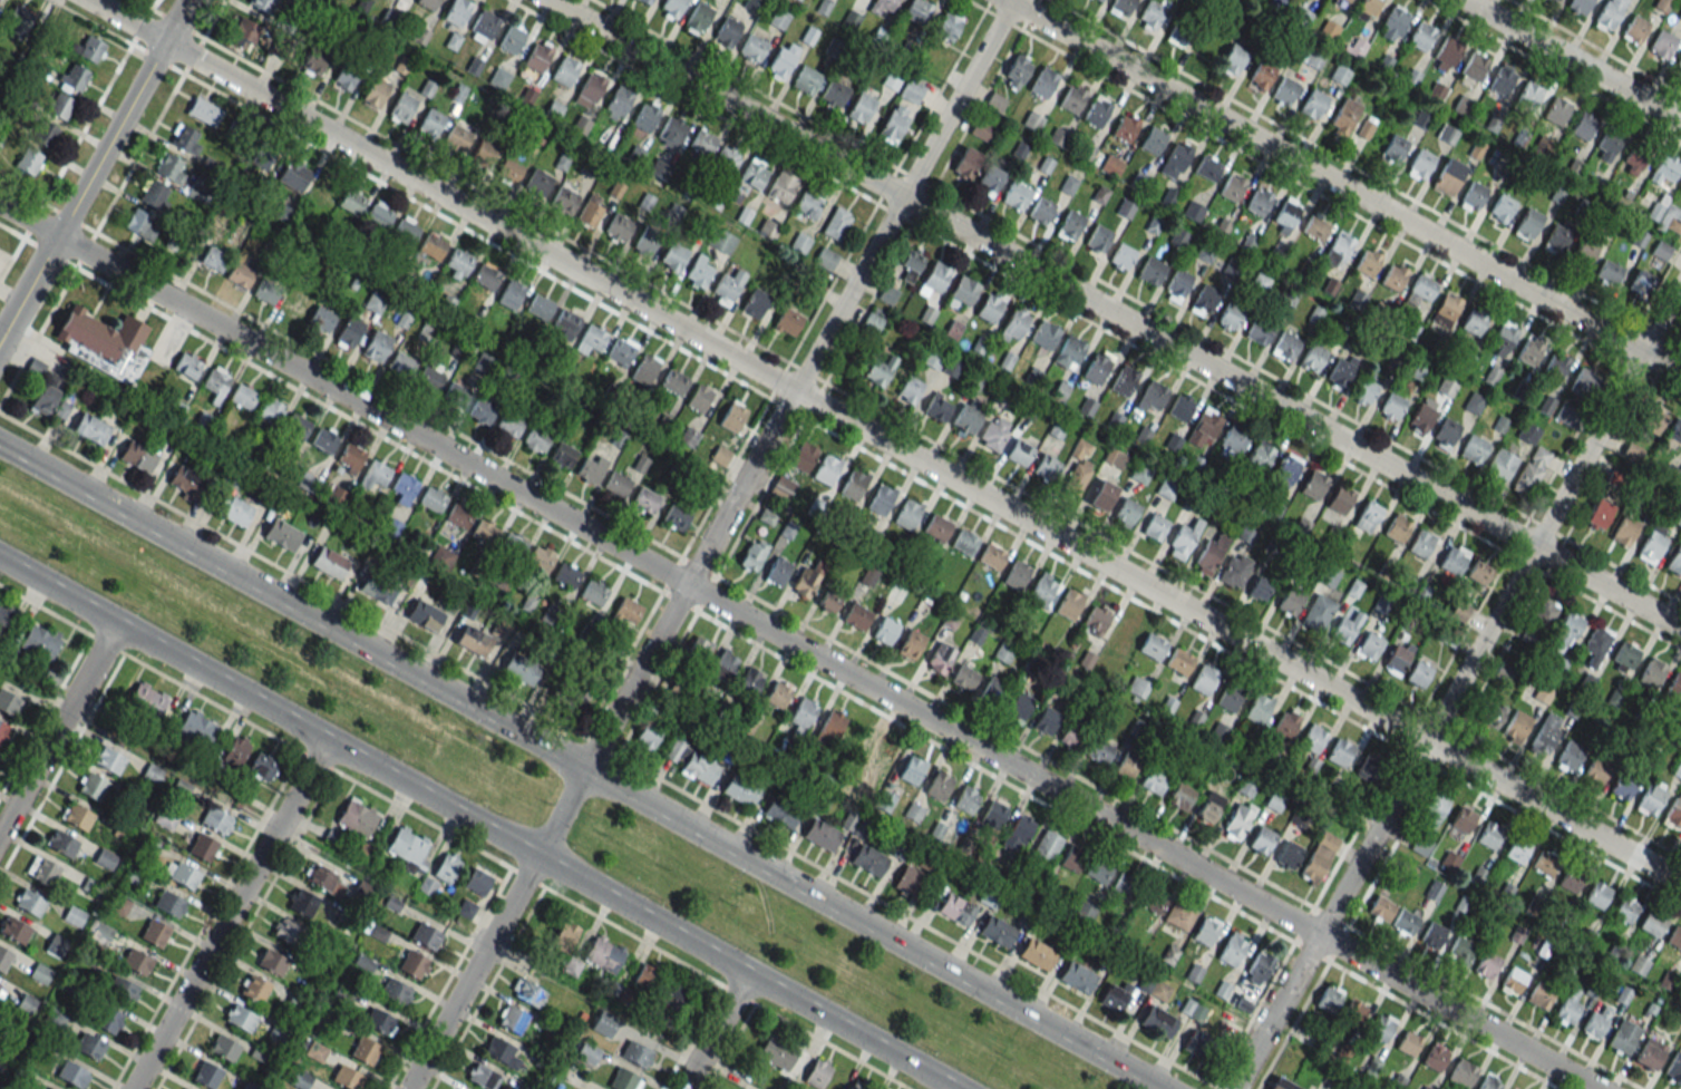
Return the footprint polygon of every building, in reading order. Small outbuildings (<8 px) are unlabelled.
[(245,2),(268,15),(276,0),(246,0),(245,2)] [(437,0),(417,0),(415,2),(431,11),(437,0)] [(472,3),(466,0),(452,0),(442,20),(459,29),(472,3)] [(660,7),(664,0),(685,0),(677,16),(660,7)] [(696,0),(712,10),(701,30),(684,20),(696,0)] [(757,14),(764,0),(746,0),(742,6),(757,14)] [(869,11),(886,19),(894,0),(874,0),(869,11)] [(923,26),(933,4),(925,0),(910,0),(903,17),(923,26)] [(1109,7),(1113,0),(1135,0),(1126,17),(1109,7)] [(1166,9),(1154,31),(1137,22),(1149,0),(1166,9)] [(1357,8),(1361,0),(1380,0),(1382,1),(1373,18),(1357,8)] [(1566,7),(1570,0),(1591,0),(1583,16),(1566,7)] [(1593,22),(1605,0),(1607,0),(1623,9),(1611,31),(1593,22)] [(1651,6),(1654,0),(1673,0),(1665,13),(1651,6)] [(1,29),(22,42),(38,14),(17,2),(1,29)] [(1410,16),(1398,38),(1380,28),(1392,6),(1410,16)] [(780,30),(790,16),(778,8),(768,22),(780,30)] [(500,19),(481,9),(467,35),(486,45),(500,19)] [(951,42),(962,19),(944,10),(933,33),(951,42)] [(1650,23),(1638,46),(1621,37),(1633,14),(1650,23)] [(252,46),(262,28),(240,16),(230,34),(252,46)] [(1186,49),(1198,26),(1178,16),(1166,39),(1186,49)] [(726,17),(741,26),(730,46),(713,37),(726,17)] [(1340,27),(1325,19),(1317,35),(1332,42),(1340,27)] [(1436,30),(1423,52),(1407,43),(1419,21),(1436,30)] [(526,33),(510,24),(497,46),(514,55),(526,33)] [(1677,37),(1664,59),(1648,50),(1660,28),(1677,37)] [(758,64),(767,42),(747,33),(738,55),(758,64)] [(70,51),(97,64),(106,44),(87,35),(82,47),(74,43),(70,51)] [(1344,49),(1358,57),(1366,44),(1351,35),(1344,49)] [(1463,43),(1450,67),(1434,57),(1446,35),(1463,43)] [(554,48),(538,38),(523,64),(538,73),(554,48)] [(800,49),(783,40),(765,72),(781,81),(800,49)] [(1247,52),(1235,75),(1218,65),(1231,42),(1247,52)] [(1318,71),(1327,57),(1309,46),(1300,60),(1318,71)] [(1489,59),(1477,81),(1460,72),(1473,50),(1489,59)] [(1034,62),(1022,85),(1005,75),(1018,52),(1034,62)] [(551,79),(568,88),(580,63),(563,54),(551,79)] [(1275,69),(1263,91),(1246,82),(1259,59),(1275,69)] [(58,82),(80,93),(90,71),(68,60),(58,82)] [(791,87),(810,96),(821,74),(802,64),(791,87)] [(1350,71),(1336,65),(1330,78),(1344,85),(1350,71)] [(1516,75),(1504,97),(1487,88),(1499,66),(1516,75)] [(348,92),(358,74),(346,67),(336,86),(348,92)] [(1058,77),(1046,99),(1028,90),(1041,68),(1058,77)] [(573,101),(589,110),(605,80),(590,71),(573,101)] [(902,77),(889,71),(883,84),(895,90),(902,77)] [(376,109),(390,85),(374,76),(361,101),(376,109)] [(819,99),(838,109),(850,87),(831,76),(819,99)] [(1300,85),(1288,107),(1270,98),(1282,76),(1300,85)] [(916,105),(925,86),(907,77),(898,96),(916,105)] [(1544,90),(1532,113),(1515,104),(1527,81),(1544,90)] [(1087,91),(1075,114),(1058,105),(1070,82),(1087,91)] [(634,93),(617,84),(602,114),(619,122),(634,93)] [(74,98),(44,87),(42,95),(51,98),(45,113),(65,120),(74,98)] [(1329,98),(1316,120),(1299,111),(1311,89),(1329,98)] [(863,125),(877,99),(859,90),(846,116),(863,125)] [(992,90),(1007,99),(999,113),(984,105),(992,90)] [(403,125),(417,100),(401,91),(387,117),(403,125)] [(185,113),(213,127),(222,110),(195,95),(185,113)] [(1571,104),(1558,127),(1542,117),(1554,95),(1571,104)] [(1110,106),(1098,128),(1081,119),(1094,97),(1110,106)] [(1326,128),(1344,138),(1363,107),(1346,97),(1326,128)] [(629,125),(644,135),(662,109),(647,99),(629,125)] [(896,141),(911,111),(894,103),(879,132),(896,141)] [(417,130),(434,138),(445,116),(429,107),(417,130)] [(1599,119),(1585,142),(1568,132),(1581,109),(1599,119)] [(1029,110),(1043,118),(1036,132),(1021,124),(1029,110)] [(688,126),(669,114),(655,138),(674,150),(688,126)] [(1140,120),(1128,144),(1110,134),(1121,115),(1127,117),(1128,115),(1140,120)] [(979,118),(993,127),(985,140),(971,133),(979,118)] [(30,138),(47,149),(60,129),(43,119),(30,138)] [(1374,126),(1367,120),(1356,132),(1364,139),(1374,126)] [(205,137),(179,122),(168,142),(193,157),(205,137)] [(472,133),(454,123),(442,142),(461,153),(472,133)] [(1168,134),(1155,156),(1138,147),(1150,124),(1168,134)] [(1596,146),(1614,155),(1625,133),(1607,124),(1596,146)] [(1056,126),(1070,134),(1062,148),(1048,139),(1056,126)] [(706,160),(717,137),(698,128),(687,151),(706,160)] [(1409,143),(1397,165),(1380,156),(1392,134),(1409,143)] [(1545,161),(1557,143),(1541,134),(1530,151),(1545,161)] [(471,158),(489,167),(499,147),(481,138),(471,158)] [(264,172),(275,152),(252,139),(241,159),(264,172)] [(1018,140),(1028,146),(1020,161),(1010,155),(1018,140)] [(1194,147),(1174,181),(1157,172),(1174,143),(1179,145),(1183,140),(1194,147)] [(1635,177),(1651,152),(1637,142),(1621,167),(1635,177)] [(1086,143),(1096,148),(1088,163),(1078,157),(1086,143)] [(712,167),(731,176),(742,154),(722,144),(712,167)] [(14,166),(32,176),(44,157),(25,146),(14,166)] [(982,155),(971,175),(954,166),(965,146),(982,155)] [(1436,158),(1423,181),(1407,172),(1419,149),(1436,158)] [(1212,182),(1222,163),(1203,153),(1193,172),(1212,182)] [(1672,182),(1680,165),(1680,163),(1662,153),(1648,179),(1658,185),(1662,176),(1672,182)] [(181,181),(184,158),(159,154),(156,177),(181,181)] [(1044,155),(1055,161),(1048,174),(1037,168),(1044,155)] [(1108,155),(1123,163),(1115,177),(1100,168),(1108,155)] [(757,192),(771,167),(751,156),(737,181),(757,192)] [(523,167),(504,157),(494,176),(513,187),(523,167)] [(301,192),(311,169),(287,158),(277,182),(301,192)] [(1004,173),(994,193),(978,184),(989,164),(1004,173)] [(1461,174),(1449,196),(1432,186),(1445,164),(1461,174)] [(542,199),(553,178),(534,167),(523,188),(542,199)] [(798,177),(778,169),(766,196),(787,204),(798,177)] [(1137,171),(1152,178),(1144,193),(1129,185),(1137,171)] [(1247,181),(1235,203),(1218,193),(1228,174),(1234,177),(1236,174),(1247,181)] [(307,194),(324,203),(335,184),(318,175),(307,194)] [(1067,175),(1077,181),(1070,195),(1059,189),(1067,175)] [(162,212),(172,191),(148,178),(138,200),(162,212)] [(1029,188),(1018,210),(1001,201),(1012,179),(1029,188)] [(1488,189),(1476,212),(1458,203),(1470,181),(1488,189)] [(548,206),(568,217),(580,194),(561,183),(548,206)] [(1098,184),(1108,189),(1100,204),(1090,198),(1098,184)] [(367,198),(346,187),(336,205),(357,216),(367,198)] [(793,209),(812,220),(825,197),(806,187),(793,209)] [(1167,187),(1177,193),(1169,206),(1159,201),(1167,187)] [(1273,195),(1261,217),(1244,208),(1254,188),(1260,192),(1261,188),(1273,195)] [(1515,202),(1503,224),(1486,215),(1498,193),(1515,202)] [(606,202),(590,194),(576,220),(592,228),(606,202)] [(1055,204),(1043,225),(1027,216),(1038,195),(1055,204)] [(1271,225),(1287,234),(1302,205),(1285,196),(1271,225)] [(1123,198),(1137,206),(1129,221),(1115,213),(1123,198)] [(395,210),(375,200),(365,220),(385,230),(395,210)] [(1189,200),(1204,207),(1196,222),(1183,214),(1189,200)] [(287,225),(295,211),(280,203),(272,217),(287,225)] [(838,242),(853,215),(836,205),(821,232),(838,242)] [(161,222),(135,206),(123,227),(149,242),(161,222)] [(1544,216),(1532,239),(1514,230),(1527,207),(1544,216)] [(1665,207),(1660,227),(1680,232),(1680,211),(1665,207)] [(1085,217),(1073,237),(1057,229),(1068,208),(1085,217)] [(633,223),(614,212),(603,234),(622,244),(633,223)] [(1320,241),(1329,224),(1310,214),(1301,232),(1320,241)] [(390,236),(409,248),(422,227),(402,215),(390,236)] [(1152,215),(1162,220),(1155,234),(1144,229),(1152,215)] [(1221,217),(1231,223),(1223,237),(1213,232),(1221,217)] [(1112,232),(1101,253),(1085,244),(1096,223),(1112,232)] [(1571,233),(1558,255),(1542,245),(1554,223),(1571,233)] [(1175,226),(1189,234),(1182,249),(1167,241),(1175,226)] [(737,239),(716,227),(706,243),(727,256),(737,239)] [(432,270),(447,241),(427,230),(412,259),(432,270)] [(647,258),(659,240),(643,230),(631,248),(647,258)] [(1321,259),(1336,269),(1355,241),(1340,231),(1321,259)] [(810,238),(797,232),(790,247),(804,253),(810,238)] [(1247,232),(1257,237),(1250,251),(1240,245),(1247,232)] [(1597,249),(1585,271),(1568,261),(1581,239),(1597,249)] [(689,252),(671,241),(657,263),(675,274),(689,252)] [(1136,251),(1125,271),(1108,262),(1119,242),(1136,251)] [(1202,242),(1216,250),(1208,263),(1194,255),(1202,242)] [(220,274),(229,256),(208,245),(199,263),(220,274)] [(1273,245),(1286,253),(1279,266),(1265,259),(1273,245)] [(1353,268),(1370,278),(1383,255),(1367,245),(1353,268)] [(830,271),(838,255),(822,246),(813,263),(830,271)] [(442,271),(462,281),(474,257),(454,247),(442,271)] [(911,283),(925,257),(907,247),(898,265),(903,268),(898,277),(911,283)] [(683,281),(702,291),(716,263),(697,254),(683,281)] [(1165,264),(1154,285),(1137,276),(1148,255),(1165,264)] [(1228,257),(1243,265),(1235,279),(1222,271),(1228,257)] [(1613,287),(1623,269),(1604,258),(1593,275),(1613,287)] [(224,279),(246,292),(256,273),(234,261),(224,279)] [(951,270),(934,261),(918,290),(934,299),(951,270)] [(1397,293),(1409,270),(1392,261),(1380,284),(1397,293)] [(471,282),(491,291),(500,272),(480,263),(471,282)] [(722,274),(709,297),(727,308),(747,274),(737,268),(731,278),(722,274)] [(1161,295),(1179,304),(1193,277),(1176,268),(1161,295)] [(1626,288),(1647,300),(1658,280),(1638,268),(1626,288)] [(1256,271),(1271,279),(1263,293),(1248,285),(1256,271)] [(1420,299),(1429,303),(1438,283),(1417,274),(1405,300),(1417,306),(1420,299)] [(961,313),(980,287),(963,275),(944,300),(961,313)] [(252,295),(274,306),(284,287),(262,276),(252,295)] [(496,301),(513,310),(526,287),(509,278),(496,301)] [(1188,310),(1206,319),(1219,292),(1202,283),(1188,310)] [(770,295),(753,287),(740,312),(758,321),(770,295)] [(312,301),(290,288),(278,308),(300,321),(312,301)] [(974,315),(991,324),(1006,297),(990,288),(974,315)] [(1430,319),(1447,329),(1464,300),(1446,290),(1430,319)] [(386,298),(370,291),(362,308),(378,316),(386,298)] [(525,311),(545,321),(554,303),(534,293),(525,311)] [(1232,332),(1244,311),(1228,302),(1215,323),(1232,332)] [(325,334),(337,316),(317,304),(305,323),(325,334)] [(999,337),(1016,344),(1030,312),(1013,305),(999,337)] [(149,326),(124,314),(116,328),(70,306),(55,336),(68,343),(64,351),(131,385),(148,351),(139,347),(149,326)] [(792,337),(803,318),(783,307),(773,326),(792,337)] [(552,329),(572,338),(582,318),(561,308),(552,329)] [(1460,327),(1477,337),(1488,318),(1471,308),(1460,327)] [(876,335),(884,319),(869,311),(860,327),(876,335)] [(351,350),(364,322),(347,314),(334,342),(351,350)] [(1274,327),(1255,316),(1244,335),(1263,347),(1274,327)] [(414,337),(430,346),(440,328),(424,319),(414,337)] [(1028,344),(1047,354),(1060,329),(1040,319),(1028,344)] [(1487,349),(1504,357),(1519,328),(1502,319),(1487,349)] [(607,331),(588,324),(580,344),(600,352),(607,331)] [(360,354),(378,364),(393,339),(375,328),(360,354)] [(1270,352),(1289,363),(1302,341),(1282,330),(1270,352)] [(1071,370),(1086,344),(1068,333),(1052,360),(1071,370)] [(1545,344),(1528,334),(1515,358),(1532,367),(1545,344)] [(623,372),(636,344),(616,335),(603,363),(623,372)] [(1298,365),(1315,374),(1328,352),(1310,342),(1298,365)] [(936,371),(945,355),(930,346),(921,362),(936,371)] [(196,380),(204,360),(181,350),(173,371),(196,380)] [(1558,382),(1571,361),(1554,350),(1541,371),(1558,382)] [(387,368),(407,379),(417,362),(397,351),(387,368)] [(630,378),(646,386),(660,360),(644,352),(630,378)] [(1082,377),(1099,385),(1111,360),(1095,352),(1082,377)] [(1356,361),(1338,353),(1325,383),(1343,391),(1356,361)] [(872,358),(862,377),(882,388),(897,359),(889,354),(884,364),(872,358)] [(952,377),(960,365),(950,358),(942,370),(952,377)] [(445,369),(425,361),(415,386),(435,393),(445,369)] [(1432,369),(1416,361),(1409,376),(1425,383),(1432,369)] [(201,385),(213,392),(207,401),(216,406),(233,376),(213,364),(201,385)] [(1109,388),(1126,397),(1139,373),(1123,364),(1109,388)] [(1568,387),(1588,399),(1601,377),(1581,366),(1568,387)] [(679,397),(689,378),(670,367),(659,386),(679,397)] [(59,376),(47,371),(29,410),(48,418),(61,390),(54,387),(59,376)] [(924,383),(907,375),(896,397),(912,406),(924,383)] [(1362,376),(1379,385),(1368,403),(1351,395),(1362,376)] [(1444,376),(1454,381),(1447,396),(1437,390),(1444,376)] [(1169,389),(1149,379),(1136,406),(1155,416),(1169,389)] [(459,412),(471,393),(451,381),(439,401),(459,412)] [(228,401),(249,412),(259,393),(238,382),(228,401)] [(714,391),(698,382),(685,404),(701,413),(714,391)] [(1167,413),(1183,422),(1195,400),(1178,391),(1167,413)] [(1390,391),(1406,400),(1396,419),(1379,410),(1390,391)] [(942,423),(953,403),(934,392),(923,412),(942,423)] [(286,406),(266,395),(250,423),(270,435),(286,406)] [(487,400),(478,395),(467,416),(488,427),(500,403),(489,397),(487,400)] [(949,425),(967,438),(987,408),(969,396),(949,425)] [(718,426),(736,434),(747,409),(730,401),(718,426)] [(1419,402),(1436,411),(1426,430),(1409,421),(1419,402)] [(1636,426),(1655,437),(1668,413),(1649,402),(1636,426)] [(1572,428),(1581,413),(1562,403),(1554,418),(1572,428)] [(1205,450),(1221,413),(1203,406),(1187,442),(1205,450)] [(514,439),(524,421),(505,410),(495,428),(514,439)] [(101,447),(112,428),(82,412),(72,431),(101,447)] [(301,442),(312,424),(292,412),(281,430),(301,442)] [(977,442),(998,452),(1011,424),(991,414),(977,442)] [(1675,414),(1666,437),(1680,442),(1680,416),(1675,414)] [(1444,417),(1460,427),(1450,445),(1434,436),(1444,417)] [(1539,430),(1524,422),(1518,435),(1532,442),(1539,430)] [(542,454),(552,434),(531,424),(521,444),(542,454)] [(1214,451),(1234,463),(1250,436),(1230,424),(1214,451)] [(310,444),(330,455),(340,436),(320,425),(310,444)] [(1470,435),(1487,444),(1476,463),(1460,454),(1470,435)] [(119,459),(148,473),(159,451),(129,437),(119,459)] [(1005,458),(1024,468),(1035,447),(1016,437),(1005,458)] [(1276,449),(1259,439),(1245,463),(1262,473),(1276,449)] [(578,450),(558,440),(549,459),(569,468),(578,450)] [(801,440),(817,449),(805,473),(789,465),(801,440)] [(352,475),(366,453),(347,441),(334,464),(352,475)] [(1620,457),(1635,465),(1644,449),(1628,441),(1620,457)] [(1094,464),(1082,458),(1089,444),(1083,442),(1059,488),(1077,497),(1094,464)] [(1512,489),(1529,498),(1552,452),(1534,444),(1512,489)] [(1497,447),(1517,458),(1505,479),(1485,468),(1497,447)] [(1103,460),(1121,469),(1127,456),(1109,448),(1103,460)] [(575,475),(595,486),(607,461),(588,451),(575,475)] [(1051,481),(1061,462),(1042,453),(1032,472),(1051,481)] [(825,454),(842,461),(829,486),(813,477),(825,454)] [(1284,494),(1301,463),(1284,454),(1267,485),(1284,494)] [(368,489),(371,481),(384,486),(392,468),(370,459),(359,485),(368,489)] [(207,479),(177,464),(165,488),(195,503),(207,479)] [(1299,491),(1317,501),(1329,477),(1312,468),(1299,491)] [(852,469),(868,477),(856,502),(839,493),(852,469)] [(1131,477),(1144,484),(1148,475),(1135,469),(1131,477)] [(632,480),(612,470),(603,489),(623,499),(632,480)] [(296,484),(312,494),(321,480),(305,471),(296,484)] [(388,497),(406,506),(419,481),(401,472),(388,497)] [(768,493),(785,503),(796,484),(779,474),(768,493)] [(1157,492),(1171,498),(1178,483),(1164,477),(1157,492)] [(1088,503),(1104,512),(1117,487),(1101,479),(1088,503)] [(418,504),(438,515),(448,495),(428,484),(418,504)] [(878,484),(895,492),(883,516),(866,507),(878,484)] [(1345,515),(1354,491),(1336,484),(1326,507),(1345,515)] [(651,515),(660,496),(641,486),(631,505),(651,515)] [(214,513),(244,528),(254,509),(225,494),(214,513)] [(909,531),(923,506),(907,497),(893,522),(909,531)] [(1141,506),(1124,497),(1112,520),(1128,529),(1141,506)] [(1583,521),(1600,531),(1614,506),(1596,497),(1583,521)] [(1383,508),(1366,500),(1353,526),(1370,534),(1383,508)] [(463,531),(473,511),(454,501),(437,533),(448,538),(454,526),(463,531)] [(661,522),(681,533),(691,513),(671,502),(661,522)] [(1141,533),(1158,542),(1169,522),(1153,513),(1141,533)] [(1412,523),(1395,513),(1383,535),(1400,544),(1412,523)] [(932,514),(951,524),(942,541),(923,531),(932,514)] [(1609,538),(1626,548),(1640,525),(1623,515),(1609,538)] [(303,534),(273,517),(262,537),(292,554),(303,534)] [(470,536),(488,547),(499,528),(481,517),(470,536)] [(1203,522),(1196,518),(1190,529),(1181,524),(1166,552),(1182,561),(1203,522)] [(1249,544),(1259,529),(1247,520),(1236,535),(1249,544)] [(1668,531),(1649,524),(1637,559),(1656,565),(1668,531)] [(960,528),(979,538),(969,556),(950,545),(960,528)] [(1424,560),(1436,538),(1419,529),(1407,550),(1424,560)] [(1229,536),(1220,532),(1214,543),(1207,539),(1192,569),(1209,577),(1229,536)] [(499,551),(519,560),(527,542),(508,533),(499,551)] [(1680,535),(1665,569),(1680,576),(1680,535)] [(754,573),(769,545),(753,537),(738,565),(754,573)] [(526,564),(545,574),(556,553),(536,543),(526,564)] [(987,543),(1005,554),(995,571),(976,561),(987,543)] [(1437,567),(1456,577),(1469,553),(1451,543),(1437,567)] [(455,555),(437,544),(426,563),(445,574),(455,555)] [(341,582),(351,562),(320,546),(310,565),(341,582)] [(1238,590),(1253,562),(1233,551),(1217,579),(1238,590)] [(764,579),(779,587),(792,564),(776,555),(764,579)] [(1483,587),(1493,569),(1475,559),(1465,577),(1483,587)] [(1014,560),(1031,567),(1019,591),(1002,583),(1014,560)] [(572,590),(582,571),(561,561),(552,580),(572,590)] [(803,566),(819,574),(807,599),(790,590),(803,566)] [(387,605),(396,586),(367,572),(358,592),(387,605)] [(1039,575),(1056,583),(1043,606),(1027,599),(1039,575)] [(1247,595),(1265,603),(1274,583),(1256,575),(1247,595)] [(1292,617),(1309,585),(1293,576),(1276,608),(1292,617)] [(598,607),(609,588),(590,577),(579,596),(598,607)] [(908,587),(894,580),(886,597),(900,604),(908,587)] [(832,614),(841,597),(825,589),(817,606),(832,614)] [(1067,589),(1084,597),(1071,621),(1055,612),(1067,589)] [(1301,620),(1320,631),(1336,603),(1317,593),(1301,620)] [(632,626),(643,607),(624,596),(612,614),(632,626)] [(1559,605),(1541,596),(1529,620),(1547,629),(1559,605)] [(445,612),(415,598),(406,619),(435,633),(445,612)] [(1463,621),(1470,607),(1458,601),(1451,615),(1463,621)] [(842,621),(862,631),(872,612),(852,602),(842,621)] [(0,603),(0,635),(14,610),(0,603)] [(1081,629),(1099,637),(1111,612),(1093,603),(1081,629)] [(1566,655),(1584,619),(1565,610),(1548,646),(1566,655)] [(1350,622),(1342,616),(1330,637),(1346,647),(1364,616),(1356,611),(1350,622)] [(884,614),(901,623),(888,646),(872,638),(884,614)] [(465,623),(455,644),(483,658),(494,637),(505,642),(514,625),(498,617),(489,635),(465,623)] [(18,647),(49,663),(63,636),(32,620),(18,647)] [(1120,620),(1137,629),(1125,652),(1108,643),(1120,620)] [(1533,647),(1543,631),(1527,622),(1518,638),(1533,647)] [(1586,665),(1594,669),(1614,634),(1595,624),(1581,649),(1591,655),(1586,665)] [(908,629),(925,638),(913,661),(897,652),(908,629)] [(1355,652),(1372,662),(1385,640),(1368,630),(1355,652)] [(1147,632),(1167,643),(1157,660),(1138,649),(1147,632)] [(713,645),(696,636),(684,658),(701,667),(713,645)] [(1382,669),(1399,678),(1414,648),(1397,639),(1382,669)] [(1609,665),(1628,675),(1641,648),(1622,639),(1609,665)] [(939,642),(955,650),(943,673),(926,665),(939,642)] [(726,683),(740,657),(723,648),(708,673),(726,683)] [(1174,648),(1194,658),(1184,675),(1165,664),(1174,648)] [(530,687),(540,666),(511,651),(500,672),(530,687)] [(1636,681),(1653,691),(1667,666),(1650,656),(1636,681)] [(1405,679),(1422,688),(1433,667),(1416,658),(1405,679)] [(1508,681),(1515,667),(1501,661),(1495,675),(1508,681)] [(970,692),(979,673),(960,663),(950,682),(970,692)] [(1205,696),(1220,673),(1204,663),(1189,686),(1205,696)] [(751,700),(765,675),(749,666),(735,690),(751,700)] [(1676,670),(1661,696),(1678,706),(1680,701),(1680,673),(1676,670)] [(1126,690),(1143,698),(1150,683),(1133,675),(1126,690)] [(1007,685),(990,676),(977,698),(994,708),(1007,685)] [(126,701),(156,720),(170,699),(140,679),(126,701)] [(781,710),(793,687),(777,679),(764,701),(781,710)] [(1216,703),(1231,712),(1243,692),(1228,682),(1216,703)] [(588,705),(588,688),(557,688),(557,705),(588,705)] [(23,702),(5,690),(0,698),(0,710),(12,718),(23,702)] [(1017,691),(1033,699),(1021,723),(1004,714),(1017,691)] [(1256,693),(1272,702),(1261,726),(1244,717),(1256,693)] [(797,726),(791,738),(800,742),(817,705),(801,697),(789,723),(797,726)] [(1494,732),(1508,709),(1492,699),(1478,722),(1494,732)] [(1044,706),(1061,713),(1049,736),(1032,727),(1044,706)] [(1284,707),(1301,716),(1289,739),(1272,731),(1284,707)] [(176,733),(208,747),(219,723),(187,709),(176,733)] [(1532,719),(1515,709),(1500,736),(1517,745),(1532,719)] [(846,720),(829,711),(814,737),(830,746),(846,720)] [(1527,749),(1544,758),(1565,721),(1547,711),(1527,749)] [(1070,719),(1086,728),(1073,750),(1058,741),(1070,719)] [(9,726),(0,721),(0,743),(9,726)] [(650,752),(662,730),(644,721),(633,743),(650,752)] [(1219,748),(1230,728),(1216,721),(1206,741),(1219,748)] [(1311,721),(1328,730),(1315,753),(1300,746),(1311,721)] [(253,745),(236,734),(221,758),(238,768),(253,745)] [(885,778),(899,748),(872,735),(857,764),(885,778)] [(1339,736),(1356,745),(1343,768),(1327,759),(1339,736)] [(1104,767),(1114,747),(1095,737),(1085,757),(1104,767)] [(677,765),(688,745),(675,738),(664,758),(677,765)] [(1585,748),(1566,739),(1553,765),(1571,774),(1585,748)] [(118,775),(126,757),(99,744),(90,761),(118,775)] [(244,769),(266,784),(280,765),(258,750),(244,769)] [(1125,750),(1140,759),(1129,781),(1112,772),(1125,750)] [(691,751),(719,767),(708,786),(680,770),(691,751)] [(911,753),(926,762),(915,785),(898,776),(911,753)] [(1355,775),(1374,785),(1385,764),(1366,754),(1355,775)] [(1581,777),(1600,787),(1611,765),(1592,756),(1581,777)] [(1139,786),(1158,796),(1168,778),(1149,768),(1139,786)] [(99,802),(109,781),(87,769),(76,790),(99,802)] [(936,770),(952,779),(941,801),(924,793),(936,770)] [(731,772),(759,788),(749,807),(721,791),(731,772)] [(1236,790),(1250,798),(1259,781),(1246,773),(1236,790)] [(1635,783),(1617,774),(1608,793),(1627,802),(1635,783)] [(1196,790),(1177,781),(1166,803),(1186,812),(1196,790)] [(1668,790),(1649,781),(1634,808),(1654,818),(1668,790)] [(964,785),(980,794),(969,816),(952,807),(964,785)] [(1195,815),(1209,824),(1224,799),(1210,790),(1195,815)] [(1286,797),(1273,790),(1265,805),(1278,812),(1286,797)] [(1450,799),(1434,790),(1416,823),(1432,832),(1450,799)] [(774,795),(800,809),(790,828),(762,814),(774,795)] [(1679,831),(1680,827),(1680,800),(1674,796),(1661,822),(1679,831)] [(380,813),(348,797),(335,823),(367,839),(380,813)] [(991,799),(1008,808),(995,830),(979,821),(991,799)] [(1220,832),(1237,842),(1256,809),(1239,800),(1220,832)] [(95,815),(86,832),(61,819),(70,803),(95,815)] [(233,818),(225,835),(201,823),(208,805),(233,818)] [(1460,805),(1449,825),(1467,835),(1477,815),(1460,805)] [(1019,814),(1034,823),(1022,845),(1007,836),(1019,814)] [(813,817),(841,833),(830,852),(803,836),(813,817)] [(1486,820),(1475,840),(1493,849),(1504,829),(1486,820)] [(1276,834),(1260,825),(1248,847),(1264,856),(1276,834)] [(431,837),(396,826),(385,861),(421,871),(431,837)] [(1044,829),(1061,837),(1049,859),(1032,852),(1044,829)] [(79,843),(71,859),(47,847),(55,830),(79,843)] [(1340,839),(1323,830),(1299,876),(1316,885),(1340,839)] [(220,844),(197,832),(187,853),(210,864),(220,844)] [(1514,835),(1503,855),(1520,865),(1532,845),(1514,835)] [(1274,863),(1290,871),(1302,848),(1286,840),(1274,863)] [(859,843),(887,858),(877,877),(849,862),(859,843)] [(1070,844),(1086,853),(1075,874),(1058,866),(1070,844)] [(116,857),(101,849),(94,862),(110,870),(116,857)] [(1539,849),(1529,867),(1549,878),(1559,860),(1539,849)] [(463,861),(447,850),(432,874),(448,885),(463,861)] [(61,869),(35,855),(25,873),(50,888),(61,869)] [(1084,873),(1103,885),(1113,867),(1095,856),(1084,873)] [(202,874),(193,891),(168,877),(177,860),(202,874)] [(334,882),(338,875),(312,862),(303,880),(338,898),(344,886),(334,882)] [(138,886),(145,873),(129,864),(122,878),(138,886)] [(893,887),(911,895),(922,872),(904,864),(893,887)] [(1567,865),(1556,885),(1574,894),(1585,874),(1567,865)] [(492,877),(474,866),(462,886),(481,897),(492,877)] [(1127,898),(1138,880),(1121,871),(1111,889),(1127,898)] [(1594,881),(1584,901),(1601,910),(1611,889),(1594,881)] [(319,899),(296,886),(285,906),(308,919),(319,899)] [(1157,915),(1168,898),(1147,886),(1137,903),(1157,915)] [(47,901),(39,917),(14,905),(22,888),(47,901)] [(185,902),(177,918),(153,906),(161,889),(185,902)] [(132,902),(115,892),(106,908),(123,918),(132,902)] [(966,926),(975,906),(947,892),(937,912),(966,926)] [(1396,905),(1377,895),(1367,913),(1386,923),(1396,905)] [(1622,896),(1611,915),(1627,925),(1639,905),(1622,896)] [(1088,924),(1096,908),(1081,900),(1072,916),(1088,924)] [(1196,913),(1174,900),(1163,920),(1185,933),(1196,913)] [(1390,926),(1410,937),(1421,917),(1401,906),(1390,926)] [(1648,907),(1638,927),(1654,936),(1664,917),(1648,907)] [(988,914),(1016,930),(1004,949),(978,933),(988,914)] [(23,945),(0,932),(0,930),(8,915),(32,927),(23,945)] [(301,926),(279,916),(270,935),(292,945),(301,926)] [(1203,916),(1218,925),(1207,947),(1191,939),(1203,916)] [(139,938),(160,949),(171,928),(150,917),(139,938)] [(581,929),(563,919),(548,945),(566,955),(581,929)] [(410,938),(433,950),(442,933),(419,921),(410,938)] [(1436,950),(1447,930),(1430,921),(1419,941),(1436,950)] [(1664,942),(1680,951),(1680,928),(1674,924),(1664,942)] [(1232,930),(1241,935),(1238,940),(1246,943),(1233,968),(1216,959),(1232,930)] [(58,959),(69,942),(55,933),(43,949),(58,959)] [(612,975),(625,949),(596,934),(583,960),(612,975)] [(1476,946),(1456,935),(1445,956),(1465,967),(1476,946)] [(1029,937),(1057,953),(1046,972),(1018,956),(1029,937)] [(0,947),(0,972),(2,973),(13,955),(0,947)] [(154,960),(145,976),(120,964),(129,947),(154,960)] [(289,960),(281,978),(256,964),(265,947),(289,960)] [(1245,967),(1260,983),(1282,964),(1267,947),(1245,967)] [(418,980),(429,960),(408,949),(397,969),(418,980)] [(1473,971),(1491,980),(1502,960),(1484,950),(1473,971)] [(1650,962),(1636,954),(1628,968),(1641,976),(1650,962)] [(1069,960),(1097,975),(1086,994),(1059,979),(1069,960)] [(631,984),(649,993),(660,971),(643,962),(631,984)] [(52,970),(35,963),(29,977),(46,984),(52,970)] [(1516,997),(1527,975),(1510,965),(1499,988),(1516,997)] [(271,985),(249,973),(238,993),(260,1005),(271,985)] [(1171,989),(1147,973),(1138,986),(1162,1002),(1171,989)] [(138,988),(129,1004),(105,992),(114,975),(138,988)] [(412,989),(404,1005),(379,993),(388,976),(412,989)] [(509,993),(537,1009),(546,993),(518,977),(509,993)] [(690,985),(670,977),(660,1003),(679,1011),(690,985)] [(1556,989),(1535,980),(1526,1002),(1547,1011),(1556,989)] [(1119,1013),(1133,987),(1121,981),(1118,986),(1110,982),(1099,1002),(1119,1013)] [(1344,992),(1326,983),(1314,1005),(1331,1014),(1344,992)] [(1582,1007),(1573,1001),(1579,993),(1572,987),(1552,1015),(1568,1027),(1582,1007)] [(38,1000),(22,994),(17,1009),(33,1015),(38,1000)] [(1357,1028),(1368,1007),(1350,998),(1339,1020),(1357,1028)] [(125,1017),(101,1001),(89,1020),(113,1036),(125,1017)] [(258,1017),(249,1033),(224,1021),(233,1003),(258,1017)] [(519,1035),(529,1014),(506,1004),(496,1024),(519,1035)] [(1149,1004),(1177,1020),(1166,1039),(1138,1023),(1149,1004)] [(1598,1014),(1591,1010),(1580,1032),(1596,1041),(1612,1011),(1602,1005),(1598,1014)] [(66,1014),(47,1007),(41,1023),(60,1031),(66,1014)] [(396,1019),(387,1035),(362,1023),(371,1007),(396,1019)] [(590,1029),(608,1039),(618,1020),(600,1010),(590,1029)] [(1368,1035),(1385,1043),(1396,1020),(1379,1011),(1368,1035)] [(1627,1056),(1641,1027),(1620,1018),(1606,1047),(1627,1056)] [(1181,1049),(1201,1059),(1211,1038),(1191,1029),(1181,1049)] [(1395,1048),(1412,1058),(1423,1039),(1406,1029),(1395,1048)] [(106,1044),(97,1061),(72,1048),(81,1031),(106,1044)] [(242,1047),(233,1063),(208,1050),(217,1033),(242,1047)] [(1667,1042),(1647,1033),(1634,1062),(1655,1071),(1667,1042)] [(514,1048),(511,1054),(519,1060),(514,1070),(480,1052),(490,1034),(514,1048)] [(785,1072),(798,1050),(769,1034),(756,1055),(785,1072)] [(349,1055),(370,1066),(381,1047),(360,1035),(349,1055)] [(643,1070),(653,1052),(629,1039),(619,1057),(643,1070)] [(591,1066),(601,1052),(584,1041),(575,1055),(591,1066)] [(1437,1072),(1449,1049),(1433,1041),(1421,1064),(1437,1072)] [(328,1051),(315,1042),(307,1054),(319,1063),(328,1051)] [(1660,1071),(1675,1084),(1680,1078),(1680,1048),(1660,1071)] [(822,1085),(832,1066),(816,1057),(806,1076),(822,1085)] [(1458,1058),(1447,1080),(1464,1088),(1467,1088),(1478,1068),(1458,1058)] [(88,1072),(80,1088),(56,1077),(64,1060),(88,1072)] [(210,1088),(213,1088),(223,1072),(202,1060),(191,1078),(210,1088)] [(365,1076),(357,1088),(349,1088),(331,1080),(340,1063),(365,1076)] [(501,1076),(493,1088),(485,1088),(467,1080),(476,1063),(501,1076)] [(613,1088),(636,1088),(642,1078),(618,1066),(607,1086),(613,1088)] [(299,1088),(307,1088),(314,1079),(297,1068),(289,1083),(299,1088)] [(1485,1073),(1477,1088),(1498,1088),(1502,1082),(1485,1073)] [(856,1076),(849,1088),(872,1088),(874,1087),(856,1076)] [(1276,1076),(1300,1088),(1269,1088),(1276,1076)]
